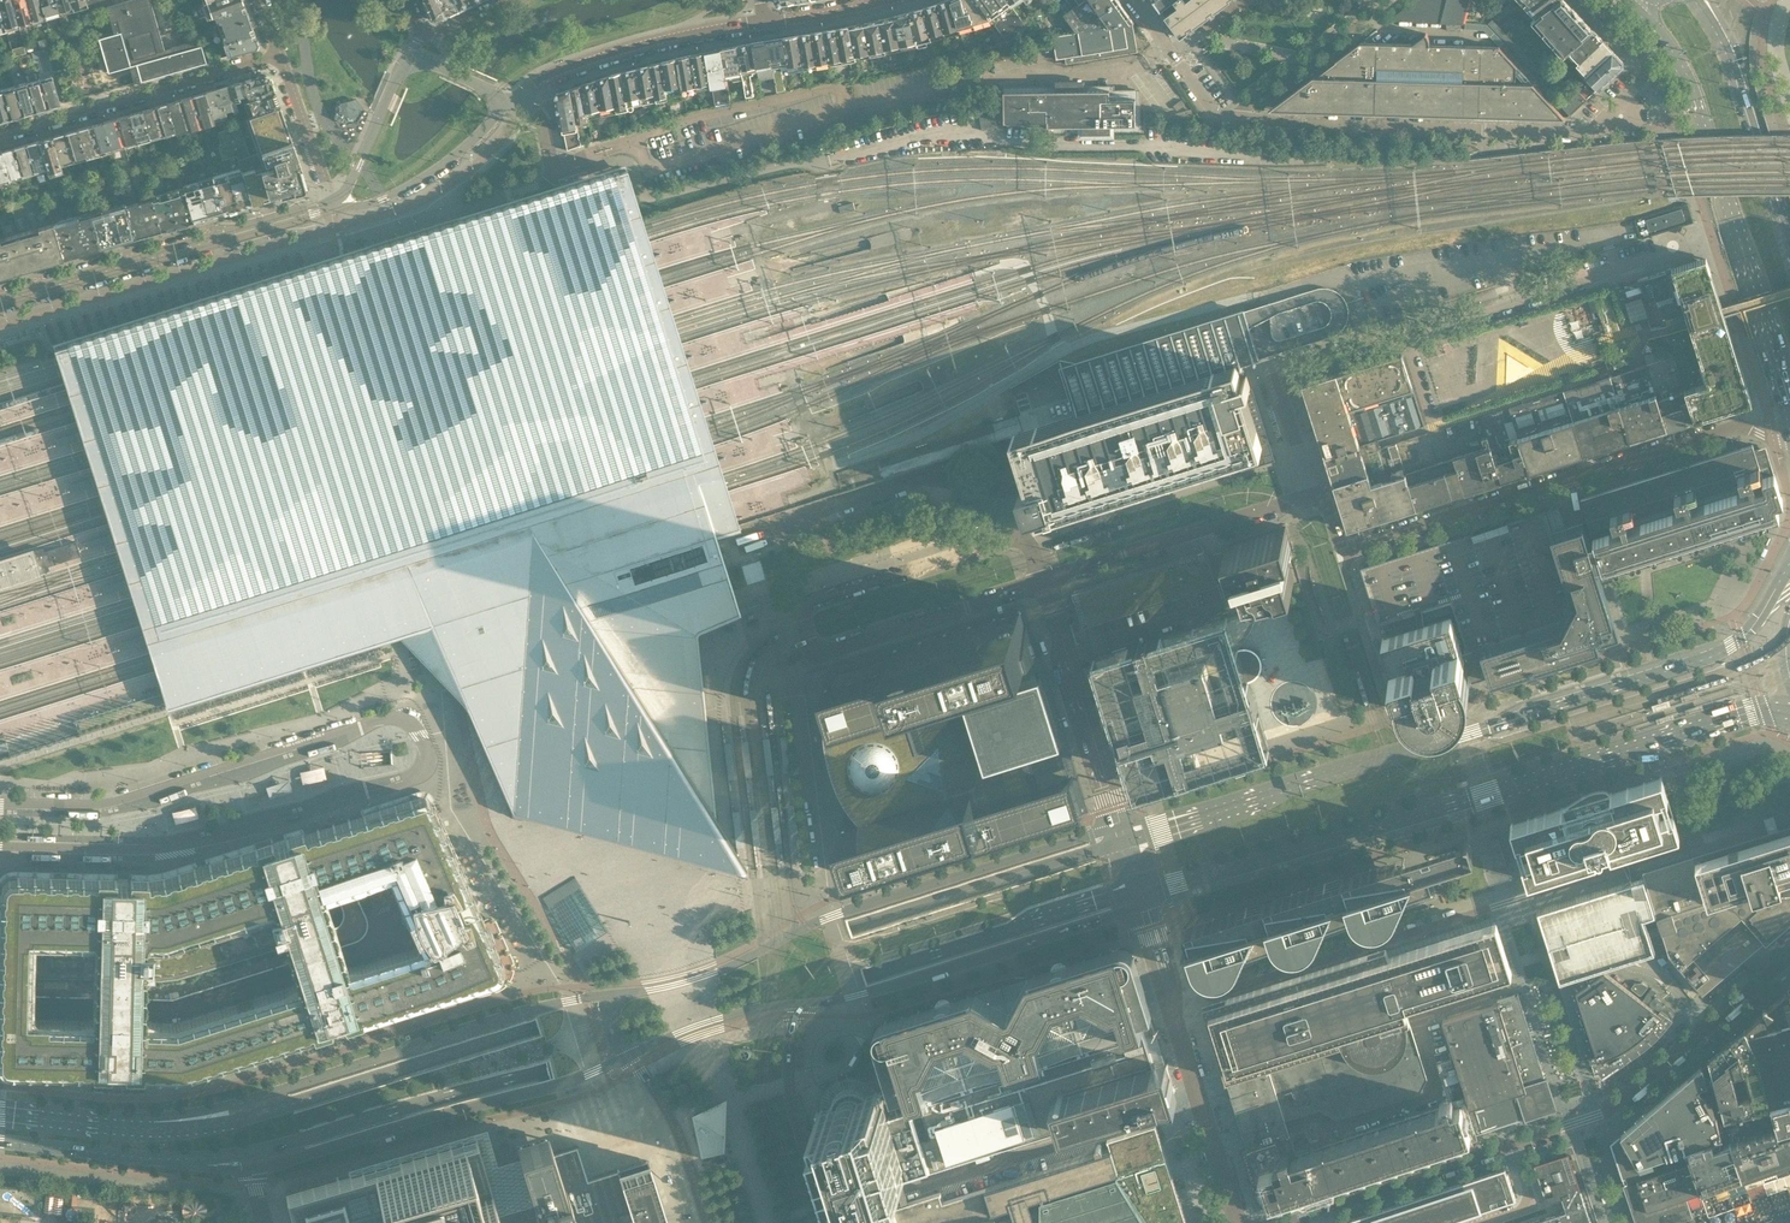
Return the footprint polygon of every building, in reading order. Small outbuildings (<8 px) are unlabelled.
[(4,26),(11,24),(12,28),(18,27),(10,0),(0,0),(0,12),(4,26)] [(18,27),(24,25),(23,21),(30,19),(25,0),(10,0),(18,27)] [(30,19),(31,23),(37,21),(36,18),(43,16),(39,0),(25,0),(30,19)] [(43,16),(44,18),(59,14),(55,0),(39,0),(43,16)] [(59,14),(73,10),(70,0),(55,0),(59,14)] [(73,10),(87,6),(86,0),(70,0),(73,10)] [(150,0),(127,0),(112,4),(111,0),(86,0),(87,6),(88,6),(90,11),(106,6),(113,33),(98,38),(108,72),(129,66),(134,83),(206,62),(201,44),(189,48),(188,43),(192,42),(192,41),(164,49),(150,0)] [(206,1),(212,15),(213,15),(214,14),(244,5),(242,0),(209,0),(206,1)] [(438,0),(423,0),(430,19),(435,21),(445,16),(438,0)] [(453,0),(438,0),(445,16),(457,10),(453,0)] [(469,0),(453,0),(457,10),(470,3),(469,0)] [(937,3),(946,35),(960,32),(951,0),(945,0),(944,0),(937,3)] [(962,0),(951,0),(960,32),(965,30),(975,28),(970,11),(966,13),(962,0)] [(978,0),(962,0),(966,13),(970,11),(975,28),(984,25),(993,22),(991,18),(978,0)] [(1011,4),(1010,3),(1008,0),(978,0),(991,18),(993,22),(1009,43),(1036,38),(1022,19),(1011,4)] [(1072,8),(1084,0),(1066,0),(1072,8)] [(1119,1),(1118,0),(1084,0),(1072,8),(1071,10),(1080,22),(1088,16),(1091,21),(1119,1)] [(1161,10),(1174,0),(1153,0),(1161,10)] [(1186,0),(1174,0),(1178,6),(1165,16),(1180,37),(1231,0),(1187,0),(1186,0)] [(1405,9),(1405,11),(1404,12),(1404,13),(1403,14),(1403,15),(1403,16),(1403,17),(1403,18),(1404,18),(1405,20),(1446,22),(1446,30),(1461,31),(1461,23),(1467,0),(1417,0),(1405,9)] [(1541,16),(1560,0),(1526,0),(1541,16)] [(1543,34),(1572,8),(1565,0),(1560,0),(1541,16),(1533,23),(1543,34)] [(1134,22),(1119,1),(1091,21),(1088,16),(1080,22),(1071,10),(1063,15),(1075,31),(1133,23),(1134,22)] [(931,5),(925,7),(923,8),(931,40),(946,36),(946,35),(937,3),(931,5)] [(244,5),(214,14),(213,15),(214,20),(216,20),(219,29),(249,19),(244,5)] [(1498,22),(1511,10),(1506,5),(1494,17),(1498,22)] [(923,8),(909,12),(917,44),(931,40),(923,8)] [(1572,8),(1543,34),(1554,45),(1583,19),(1572,8)] [(909,12),(895,16),(901,45),(911,43),(912,48),(918,47),(917,44),(909,12)] [(895,16),(879,20),(885,48),(894,47),(895,51),(902,50),(901,45),(895,16)] [(1505,29),(1515,20),(1510,16),(1501,24),(1505,29)] [(249,19),(219,29),(221,37),(220,38),(222,43),(223,42),(254,33),(249,19)] [(1583,19),(1554,45),(1565,57),(1593,30),(1583,19)] [(879,20),(865,23),(870,53),(879,51),(880,55),(886,53),(885,48),(879,20)] [(865,23),(849,26),(855,56),(865,54),(865,58),(871,56),(870,53),(865,23)] [(1133,23),(1075,31),(1052,35),(1056,59),(1065,58),(1066,64),(1087,60),(1132,53),(1131,47),(1137,46),(1133,23)] [(849,26),(824,31),(831,65),(856,61),(855,56),(849,26)] [(180,40),(189,37),(192,36),(190,29),(178,33),(180,40)] [(1593,30),(1565,57),(1575,67),(1577,66),(1579,64),(1591,53),(1590,53),(1603,40),(1593,30)] [(824,31),(797,35),(802,66),(816,64),(817,68),(831,65),(824,31)] [(258,43),(254,33),(223,42),(227,56),(256,48),(258,43)] [(1499,46),(1430,44),(1429,40),(1428,37),(1427,35),(1427,34),(1426,33),(1425,34),(1411,44),(1360,42),(1335,61),(1334,62),(1331,66),(1328,69),(1325,73),(1324,76),(1313,76),(1268,110),(1566,118),(1567,116),(1561,116),(1561,114),(1542,93),(1543,93),(1532,83),(1516,82),(1516,66),(1517,66),(1499,46)] [(802,66),(797,35),(782,38),(787,66),(787,68),(797,67),(797,71),(803,70),(802,66)] [(40,48),(50,45),(47,38),(38,40),(40,48)] [(787,66),(782,38),(766,41),(772,72),(776,93),(786,91),(782,69),(787,68),(787,66)] [(1579,64),(1577,66),(1586,74),(1612,50),(1603,40),(1590,53),(1591,53),(1579,64)] [(218,58),(214,46),(213,46),(211,41),(204,43),(205,49),(209,61),(218,58)] [(772,72),(766,41),(750,43),(754,66),(755,71),(765,69),(769,94),(776,93),(772,72)] [(754,66),(750,43),(735,46),(739,71),(740,74),(743,73),(743,76),(746,97),(755,96),(751,75),(754,75),(753,71),(755,71),(754,66)] [(735,46),(718,49),(725,79),(731,78),(730,73),(739,71),(735,46)] [(34,57),(46,54),(44,48),(32,51),(34,57)] [(718,49),(706,52),(703,52),(710,84),(715,105),(730,102),(725,79),(718,49)] [(1612,50),(1586,74),(1584,75),(1598,89),(1622,66),(1623,61),(1612,50)] [(9,58),(7,51),(0,52),(2,60),(9,58)] [(26,60),(33,58),(31,52),(24,54),(26,60)] [(703,52),(689,55),(696,88),(710,84),(703,52)] [(1526,59),(1542,76),(1548,71),(1531,54),(1526,59)] [(689,55),(678,58),(676,58),(684,95),(689,94),(688,90),(696,88),(689,55)] [(676,58),(662,62),(660,62),(669,99),(684,95),(676,58)] [(660,62),(650,65),(649,65),(657,100),(658,102),(669,99),(660,62)] [(657,100),(649,65),(633,69),(623,71),(620,72),(628,106),(629,110),(630,111),(633,110),(634,108),(633,106),(657,100)] [(628,106),(620,72),(615,73),(609,75),(618,112),(629,110),(628,106)] [(38,79),(39,82),(47,107),(60,104),(52,75),(38,79)] [(265,75),(243,81),(248,95),(249,100),(274,91),(269,77),(265,75)] [(618,112),(609,75),(604,77),(599,79),(582,84),(587,111),(592,110),(593,117),(618,112)] [(243,81),(231,84),(236,101),(242,100),(241,97),(248,95),(243,81)] [(1003,122),(1004,122),(1048,122),(1048,127),(1082,126),(1082,135),(1110,135),(1110,126),(1141,126),(1141,89),(1115,89),(1115,85),(1084,85),(1084,81),(1055,81),(1055,85),(1003,86),(1003,122)] [(39,82),(26,86),(34,111),(47,107),(39,82)] [(238,107),(236,101),(231,84),(218,88),(224,109),(225,112),(232,110),(233,113),(237,112),(238,109),(238,108),(238,107)] [(587,111),(582,84),(575,87),(572,88),(578,122),(579,126),(590,123),(587,111)] [(26,86),(15,89),(22,115),(34,111),(26,86)] [(224,109),(218,88),(206,92),(212,115),(215,124),(217,123),(216,117),(220,116),(226,114),(225,112),(224,109)] [(578,122),(572,88),(560,93),(557,97),(563,127),(578,122)] [(1559,103),(1570,114),(1586,99),(1576,88),(1559,103)] [(15,89),(2,93),(10,118),(22,115),(15,89)] [(0,91),(0,121),(10,118),(2,93),(2,91),(0,91)] [(274,91),(249,100),(245,104),(249,116),(280,106),(274,91)] [(212,115),(206,92),(192,96),(201,124),(202,127),(202,129),(216,125),(215,124),(212,115)] [(201,124),(192,96),(179,99),(187,128),(188,131),(202,127),(201,124)] [(187,128),(179,99),(166,103),(174,132),(187,128)] [(356,99),(336,104),(334,118),(345,119),(347,123),(356,121),(355,117),(364,110),(356,99)] [(166,103),(151,107),(159,134),(159,136),(174,132),(166,103)] [(301,167),(292,141),(280,106),(249,116),(261,152),(250,156),(239,124),(217,133),(220,144),(218,145),(223,160),(236,155),(241,168),(242,171),(252,204),(305,189),(299,167),(301,167)] [(151,107),(138,111),(146,137),(159,134),(151,107)] [(138,111),(126,115),(133,141),(146,137),(138,111)] [(997,128),(994,113),(979,116),(983,131),(997,128)] [(126,115),(113,118),(121,145),(133,141),(126,115)] [(113,118),(101,122),(109,148),(121,145),(113,118)] [(101,122),(88,126),(95,152),(109,148),(101,122)] [(580,134),(579,126),(578,122),(563,127),(565,138),(580,134)] [(88,126),(75,130),(83,156),(95,152),(88,126)] [(75,130),(63,133),(70,159),(83,156),(75,130)] [(63,133),(50,137),(57,163),(70,159),(63,133)] [(583,145),(580,134),(565,138),(568,150),(583,145)] [(50,137),(37,141),(44,167),(46,172),(59,168),(57,163),(50,137)] [(37,141),(24,144),(32,171),(44,167),(37,141)] [(24,144),(12,148),(19,174),(32,171),(24,144)] [(0,151),(0,155),(7,178),(19,174),(12,148),(0,151)] [(177,168),(174,157),(167,158),(170,170),(177,168)] [(294,668),(397,636),(467,706),(470,709),(472,712),(474,716),(512,810),(513,811),(514,811),(737,862),(739,862),(740,862),(740,861),(740,860),(740,859),(716,820),(715,816),(714,811),(693,643),(693,642),(693,641),(694,639),(695,639),(696,638),(740,619),(733,599),(724,571),(713,536),(739,528),(736,519),(718,460),(641,218),(627,173),(625,167),(613,171),(339,258),(312,267),(230,293),(65,345),(54,348),(56,354),(146,640),(164,700),(165,700),(168,708),(294,668)] [(242,171),(241,168),(211,176),(213,182),(221,213),(252,204),(242,171)] [(79,184),(92,180),(90,172),(77,176),(79,184)] [(213,182),(211,176),(196,181),(206,217),(221,213),(213,182)] [(190,188),(181,191),(190,221),(206,217),(196,181),(188,183),(190,188)] [(58,196),(75,190),(73,184),(56,189),(58,196)] [(166,197),(150,202),(158,231),(190,221),(181,191),(180,188),(164,192),(166,197)] [(145,234),(136,203),(132,190),(122,193),(125,203),(122,203),(132,238),(145,234)] [(158,231),(150,202),(149,199),(136,203),(145,234),(158,231)] [(855,209),(853,202),(839,206),(841,213),(855,209)] [(132,238),(122,203),(110,207),(120,241),(132,238)] [(120,241),(110,207),(99,210),(109,244),(120,241)] [(1649,231),(1684,220),(1681,209),(1645,220),(1649,231)] [(109,244),(99,210),(87,213),(97,248),(109,244)] [(97,248),(87,213),(76,217),(86,251),(97,248)] [(86,251),(76,217),(64,220),(74,254),(86,251)] [(64,220),(53,223),(63,258),(74,254),(64,220)] [(53,223),(19,233),(29,267),(40,264),(39,261),(46,259),(49,258),(50,261),(63,258),(53,223)] [(7,274),(6,271),(9,270),(16,268),(17,271),(29,267),(19,233),(0,239),(0,276),(7,274)] [(1706,257),(1671,268),(1685,312),(1662,320),(1665,329),(1671,347),(1674,355),(1684,389),(1692,415),(1694,420),(1751,401),(1724,316),(1723,312),(1722,308),(1707,259),(1706,257)] [(1671,268),(1648,275),(1662,320),(1685,312),(1671,268)] [(1610,295),(1555,309),(1561,331),(1603,320),(1606,332),(1619,328),(1610,295)] [(1069,397),(1075,417),(1236,367),(1260,359),(1258,351),(1251,330),(1250,329),(1247,318),(1245,310),(1060,368),(1069,397)] [(1405,319),(1397,322),(1399,328),(1407,325),(1405,319)] [(1424,425),(1413,388),(1402,353),(1334,374),(1356,446),(1377,440),(1424,425)] [(1684,389),(1674,355),(1646,364),(1666,428),(1694,420),(1692,415),(1684,389)] [(1646,364),(1609,375),(1629,440),(1666,428),(1646,364)] [(1260,445),(1256,431),(1256,430),(1255,430),(1243,390),(1250,388),(1246,376),(1239,378),(1236,367),(1075,417),(1014,436),(1018,452),(1019,451),(1030,487),(1019,491),(1020,493),(1020,492),(1027,515),(1038,511),(1039,514),(1042,513),(1046,512),(1069,505),(1256,446),(1260,445)] [(1356,446),(1334,374),(1301,384),(1324,456),(1356,446)] [(1564,390),(1573,420),(1583,454),(1629,440),(1609,375),(1564,390)] [(1583,454),(1573,420),(1564,390),(1508,407),(1528,472),(1583,454)] [(1528,472),(1508,407),(1480,416),(1490,446),(1501,480),(1528,472)] [(1469,490),(1459,456),(1453,458),(1448,459),(1441,461),(1436,463),(1427,433),(1396,442),(1416,507),(1460,493),(1469,490)] [(1384,468),(1377,448),(1379,448),(1379,445),(1377,440),(1356,446),(1324,456),(1326,462),(1333,484),(1356,476),(1368,473),(1384,468)] [(1384,468),(1368,473),(1356,476),(1370,521),(1416,507),(1396,442),(1379,448),(1377,448),(1384,468)] [(1768,519),(1768,518),(1779,514),(1775,502),(1782,500),(1774,473),(1773,474),(1773,473),(1753,479),(1752,477),(1759,474),(1757,468),(1750,470),(1749,468),(1764,463),(1760,448),(1754,450),(1752,444),(1580,498),(1590,535),(1598,559),(1603,570),(1613,566),(1613,567),(1614,568),(1615,569),(1616,569),(1617,568),(1618,568),(1619,567),(1619,566),(1619,565),(1619,564),(1620,564),(1629,561),(1629,562),(1630,563),(1632,564),(1633,564),(1634,563),(1634,562),(1635,562),(1635,561),(1635,560),(1636,561),(1637,562),(1638,562),(1639,562),(1640,561),(1641,560),(1641,559),(1641,558),(1651,554),(1651,555),(1651,556),(1652,556),(1653,557),(1655,557),(1656,556),(1657,555),(1657,554),(1657,553),(1676,546),(1676,547),(1677,548),(1678,548),(1679,549),(1680,549),(1681,548),(1682,547),(1682,546),(1682,545),(1683,544),(1692,542),(1692,543),(1693,543),(1694,544),(1695,544),(1696,544),(1697,543),(1698,542),(1698,541),(1698,540),(1699,539),(1699,540),(1700,541),(1701,542),(1702,542),(1703,542),(1704,541),(1705,540),(1705,539),(1705,538),(1705,537),(1715,534),(1715,535),(1715,536),(1716,536),(1717,537),(1718,537),(1719,537),(1719,536),(1720,536),(1721,535),(1721,534),(1721,533),(1721,532),(1740,526),(1740,527),(1741,528),(1742,528),(1743,529),(1744,529),(1745,528),(1746,528),(1746,527),(1746,526),(1746,525),(1756,521),(1756,522),(1757,522),(1757,523),(1758,524),(1759,524),(1760,524),(1761,523),(1762,522),(1762,521),(1762,520),(1763,521),(1764,522),(1765,522),(1766,522),(1767,521),(1768,520),(1768,519)] [(1501,480),(1490,446),(1459,456),(1469,490),(1501,480)] [(841,485),(849,483),(845,469),(838,471),(841,485)] [(1356,476),(1333,484),(1347,528),(1370,521),(1356,476)] [(1473,533),(1360,568),(1378,625),(1451,602),(1465,647),(1494,638),(1557,618),(1569,596),(1548,529),(1549,529),(1545,511),(1559,507),(1558,506),(1505,523),(1505,524),(1473,534),(1473,533)] [(1557,618),(1494,638),(1465,647),(1458,649),(1464,668),(1466,678),(1485,673),(1486,676),(1616,635),(1593,561),(1598,559),(1590,535),(1585,536),(1580,519),(1549,529),(1548,529),(1569,596),(1557,618)] [(1285,526),(1225,545),(1232,566),(1234,565),(1236,571),(1241,569),(1248,591),(1263,588),(1271,586),(1279,584),(1294,579),(1286,555),(1292,554),(1290,547),(1292,547),(1285,526)] [(43,547),(24,553),(31,575),(49,570),(48,566),(80,556),(76,541),(44,551),(43,547)] [(1205,544),(1073,585),(1084,621),(1216,579),(1205,544)] [(0,560),(0,585),(31,575),(24,553),(0,560)] [(845,837),(847,844),(845,844),(851,865),(859,862),(858,860),(861,859),(901,847),(906,863),(951,850),(953,851),(1089,808),(1089,807),(1078,773),(1066,734),(1046,669),(1036,640),(1024,602),(894,643),(806,671),(840,842),(845,837)] [(1413,616),(1416,623),(1453,611),(1451,604),(1413,616)] [(1136,788),(1275,744),(1273,738),(1270,728),(1254,676),(1258,671),(1260,668),(1262,664),(1261,657),(1258,651),(1254,647),(1249,645),(1243,644),(1231,606),(1093,650),(1136,788)] [(1396,677),(1396,686),(1398,692),(1402,701),(1409,707),(1417,712),(1425,714),(1435,715),(1444,712),(1447,711),(1450,709),(1453,707),(1455,706),(1457,704),(1459,702),(1461,699),(1462,697),(1463,695),(1464,694),(1464,693),(1465,690),(1466,687),(1467,685),(1467,681),(1466,678),(1464,668),(1458,649),(1448,613),(1379,635),(1393,678),(1396,677)] [(780,737),(784,773),(790,772),(786,737),(780,737)] [(762,739),(767,775),(772,774),(768,739),(762,739)] [(751,777),(747,741),(744,742),(741,742),(745,778),(748,777),(751,777)] [(723,744),(727,780),(734,779),(730,743),(723,744)] [(1563,807),(1512,823),(1518,841),(1524,860),(1530,879),(1598,858),(1597,855),(1599,855),(1601,855),(1603,855),(1605,855),(1608,854),(1609,852),(1611,851),(1612,853),(1679,833),(1673,813),(1667,794),(1662,776),(1611,792),(1610,793),(1607,790),(1606,789),(1603,789),(1601,789),(1598,789),(1596,789),(1593,790),(1588,792),(1584,794),(1569,803),(1566,805),(1563,807)] [(385,808),(385,807),(349,819),(324,827),(305,833),(163,877),(148,880),(14,876),(12,876),(10,877),(8,878),(6,879),(5,880),(3,882),(2,884),(2,886),(1,888),(0,934),(0,1068),(1,1068),(3,1070),(4,1071),(7,1071),(9,1071),(18,1071),(19,1075),(175,1079),(191,1077),(209,1071),(363,1023),(366,1022),(370,1020),(439,999),(439,1001),(493,984),(494,983),(496,982),(497,981),(499,980),(500,979),(501,978),(502,977),(503,975),(504,974),(505,972),(505,971),(505,969),(506,967),(506,966),(505,964),(505,962),(505,961),(504,959),(501,952),(509,949),(501,932),(494,936),(488,923),(482,924),(476,908),(475,905),(476,905),(476,904),(477,903),(477,902),(477,901),(478,901),(478,900),(477,899),(477,898),(477,897),(476,896),(475,896),(475,895),(474,895),(473,894),(472,894),(471,894),(470,895),(462,876),(465,874),(461,865),(434,804),(429,805),(429,802),(428,802),(427,800),(427,799),(426,798),(425,797),(424,797),(423,797),(422,797),(421,797),(411,800),(409,799),(409,801),(396,805),(395,804),(394,804),(393,805),(385,808)] [(626,805),(621,805),(514,811),(516,836),(490,844),(556,950),(569,970),(576,994),(749,940),(717,838),(719,838),(717,833),(714,836),(696,840),(676,846),(672,833),(670,830),(660,797),(627,799),(626,805)] [(176,822),(199,816),(196,805),(173,810),(176,822)] [(794,805),(788,805),(792,841),(798,841),(794,805)] [(775,843),(781,843),(776,807),(771,808),(775,843)] [(760,845),(755,809),(749,810),(753,846),(756,846),(760,845)] [(743,847),(738,812),(731,813),(735,848),(743,847)] [(1767,942),(1789,922),(1789,823),(1644,869),(1645,875),(1649,889),(1656,910),(1658,915),(1660,924),(1649,928),(1651,935),(1663,931),(1670,953),(1682,966),(1703,992),(1765,940),(1767,942)] [(1459,840),(1403,857),(1185,926),(1190,943),(1196,961),(1200,976),(1209,973),(1213,974),(1216,975),(1220,975),(1224,974),(1228,973),(1231,971),(1234,969),(1237,966),(1239,963),(1284,947),(1288,949),(1292,950),(1296,950),(1301,950),(1305,948),(1309,946),(1313,944),(1316,940),(1318,937),(1319,934),(1359,920),(1363,923),(1367,925),(1372,926),(1377,926),(1382,925),(1387,923),(1391,920),(1394,916),(1397,912),(1400,905),(1433,893),(1426,871),(1412,876),(1412,874),(1465,858),(1475,854),(1470,836),(1459,840)] [(1507,858),(1500,837),(1492,840),(1498,861),(1507,858)] [(1209,973),(1200,976),(1202,980),(1213,976),(1217,976),(1222,976),(1228,974),(1234,971),(1237,967),(1286,950),(1292,951),(1299,952),(1306,950),(1312,946),(1317,942),(1319,938),(1361,923),(1366,926),(1372,927),(1378,927),(1384,925),(1389,923),(1393,919),(1397,915),(1399,909),(1438,896),(1430,870),(1426,871),(1433,893),(1400,905),(1397,912),(1394,916),(1391,920),(1387,923),(1382,925),(1377,926),(1372,926),(1367,925),(1363,923),(1359,920),(1319,934),(1318,937),(1316,940),(1313,944),(1309,946),(1305,948),(1301,950),(1296,950),(1292,950),(1288,949),(1284,947),(1239,963),(1237,966),(1234,969),(1231,971),(1228,973),(1224,974),(1220,975),(1216,975),(1213,974),(1209,973)] [(1649,928),(1644,914),(1656,910),(1649,889),(1645,875),(1632,879),(1538,908),(1549,943),(1560,978),(1583,971),(1595,967),(1655,949),(1651,935),(1649,928)] [(1441,937),(1498,922),(1497,917),(1439,932),(1441,937)] [(1386,948),(1203,1005),(1228,1086),(1248,1148),(1288,1134),(1289,1136),(1290,1135),(1285,1119),(1319,1109),(1337,1118),(1419,1092),(1427,1078),(1404,1005),(1421,1000),(1474,983),(1511,972),(1496,923),(1389,957),(1386,948)] [(1178,1095),(1167,1059),(1154,1063),(1149,1049),(1150,1049),(1149,1047),(1144,1032),(1145,1032),(1144,1031),(1143,1029),(1142,1025),(1139,1017),(1152,1013),(1135,957),(1134,955),(1133,953),(1132,951),(1131,950),(1129,949),(1127,948),(1125,947),(1123,947),(1121,947),(1119,947),(1053,968),(1029,975),(1030,977),(1028,978),(1021,991),(1020,992),(1020,993),(1019,995),(1009,999),(1008,998),(1008,997),(1007,997),(1006,997),(1005,997),(1004,997),(1004,998),(1003,998),(1003,999),(1003,1000),(1003,1001),(993,1004),(990,1003),(991,1002),(989,1001),(989,1002),(975,994),(973,995),(973,993),(942,1003),(883,1021),(881,1022),(879,1023),(878,1025),(876,1026),(875,1028),(875,1030),(875,1032),(875,1035),(875,1037),(891,1088),(893,1094),(906,1090),(910,1104),(910,1106),(911,1106),(912,1108),(916,1121),(915,1121),(916,1122),(921,1137),(920,1137),(921,1139),(931,1168),(1004,1145),(1014,1145),(1024,1144),(1034,1142),(1044,1140),(1054,1137),(1064,1133),(1073,1129),(1082,1124),(1090,1118),(1146,1100),(1146,1101),(1164,1095),(1178,1095)] [(1599,975),(1595,967),(1583,971),(1587,983),(1588,988),(1593,1003),(1598,1018),(1602,1033),(1607,1049),(1597,1053),(1590,1055),(1590,1058),(1592,1058),(1596,1071),(1599,1069),(1602,1074),(1619,1062),(1620,1063),(1632,1056),(1642,1049),(1652,1041),(1661,1032),(1667,1025),(1673,1017),(1661,1008),(1659,1010),(1648,1003),(1657,991),(1652,987),(1643,999),(1605,970),(1599,975)] [(1583,971),(1560,978),(1565,995),(1578,991),(1588,988),(1587,983),(1583,971)] [(1641,994),(1648,985),(1643,980),(1635,981),(1631,986),(1641,994)] [(1578,991),(1565,995),(1570,1010),(1582,1006),(1593,1003),(1588,988),(1578,991)] [(1786,992),(1769,1008),(1766,1007),(1764,1007),(1764,1008),(1765,1011),(1746,1029),(1748,1033),(1758,1054),(1770,1105),(1777,1128),(1778,1131),(1779,1137),(1789,1134),(1789,994),(1786,992)] [(1497,1000),(1498,1002),(1502,1016),(1523,1010),(1518,993),(1515,994),(1497,1000)] [(1554,1106),(1544,1076),(1523,1082),(1518,1066),(1513,1049),(1502,1016),(1498,1002),(1442,1020),(1466,1095),(1458,1097),(1460,1104),(1470,1134),(1471,1134),(1470,1131),(1482,1128),(1482,1130),(1483,1130),(1554,1106)] [(1598,1018),(1593,1003),(1582,1006),(1570,1010),(1574,1026),(1587,1022),(1598,1018)] [(1534,1043),(1523,1010),(1502,1016),(1513,1049),(1534,1043)] [(1587,1022),(1574,1026),(1579,1040),(1592,1036),(1602,1033),(1598,1018),(1587,1022)] [(1746,1029),(1709,1058),(1713,1074),(1721,1102),(1725,1118),(1731,1141),(1739,1138),(1777,1128),(1770,1105),(1758,1054),(1748,1033),(1746,1029)] [(1592,1036),(1579,1040),(1584,1057),(1590,1055),(1597,1053),(1607,1049),(1602,1033),(1592,1036)] [(1534,1043),(1513,1049),(1518,1066),(1539,1059),(1534,1043)] [(1539,1059),(1518,1066),(1523,1082),(1544,1076),(1543,1071),(1539,1059)] [(1723,1136),(1703,1063),(1631,1125),(1622,1133),(1639,1164),(1686,1149),(1689,1148),(1704,1143),(1712,1140),(1723,1136)] [(931,1168),(921,1139),(920,1137),(921,1137),(916,1122),(915,1121),(916,1121),(912,1108),(907,1109),(907,1108),(898,1110),(893,1094),(891,1088),(882,1091),(881,1090),(868,1094),(866,1094),(865,1093),(863,1091),(861,1090),(860,1089),(858,1088),(856,1088),(853,1088),(851,1087),(849,1088),(849,1087),(849,1086),(848,1086),(848,1085),(847,1085),(846,1085),(845,1085),(844,1085),(843,1086),(842,1086),(842,1087),(841,1088),(841,1089),(841,1090),(840,1091),(838,1092),(837,1094),(835,1096),(834,1097),(833,1099),(832,1101),(832,1103),(831,1105),(829,1106),(818,1109),(816,1110),(820,1121),(843,1195),(856,1191),(895,1179),(903,1203),(909,1201),(902,1177),(908,1175),(931,1168)] [(690,1113),(700,1155),(723,1150),(724,1096),(690,1113)] [(1440,1107),(1296,1154),(1290,1135),(1289,1136),(1288,1134),(1248,1148),(1268,1210),(1450,1149),(1464,1145),(1473,1142),(1471,1137),(1470,1134),(1460,1104),(1454,1107),(1453,1103),(1454,1103),(1452,1097),(1439,1101),(1440,1107)] [(648,1116),(575,1139),(601,1222),(682,1222),(648,1116)] [(1174,1182),(1156,1123),(1107,1138),(1108,1140),(1110,1148),(1102,1151),(1102,1150),(1103,1149),(1102,1145),(1101,1144),(1100,1144),(1099,1144),(1098,1144),(1097,1144),(1097,1145),(1096,1145),(1096,1146),(1096,1147),(1097,1151),(1098,1151),(1099,1152),(1097,1152),(1047,1168),(944,1200),(943,1200),(941,1193),(942,1193),(941,1191),(909,1201),(903,1203),(891,1206),(889,1200),(885,1200),(882,1201),(879,1202),(876,1204),(877,1210),(863,1214),(850,1218),(852,1222),(1187,1222),(1174,1182)] [(525,1205),(511,1159),(507,1160),(504,1151),(497,1128),(459,1137),(380,1161),(283,1191),(293,1222),(525,1222),(520,1206),(525,1205)] [(1779,1137),(1778,1131),(1777,1128),(1739,1138),(1731,1141),(1736,1155),(1743,1175),(1743,1177),(1761,1171),(1789,1161),(1789,1134),(1779,1137)] [(1639,1164),(1622,1133),(1611,1141),(1625,1182),(1637,1179),(1643,1177),(1639,1164)] [(1736,1155),(1731,1141),(1725,1142),(1723,1136),(1712,1140),(1704,1143),(1689,1148),(1686,1149),(1690,1161),(1693,1167),(1697,1179),(1701,1190),(1705,1189),(1710,1187),(1726,1181),(1743,1175),(1736,1155)] [(517,1147),(522,1163),(535,1202),(538,1213),(541,1222),(601,1222),(576,1146),(552,1154),(546,1137),(517,1147)] [(720,1152),(713,1153),(714,1162),(722,1161),(720,1152)] [(1568,1152),(1534,1164),(1547,1201),(1561,1197),(1565,1210),(1527,1222),(1592,1222),(1568,1152)] [(1643,1177),(1637,1179),(1625,1182),(1624,1183),(1637,1222),(1668,1222),(1693,1215),(1687,1195),(1701,1190),(1697,1179),(1693,1167),(1690,1161),(1643,1177)] [(1789,1186),(1789,1161),(1761,1171),(1764,1182),(1768,1193),(1789,1186)] [(1747,1187),(1764,1182),(1761,1171),(1743,1177),(1747,1187)] [(1484,1209),(1514,1199),(1513,1194),(1511,1188),(1509,1185),(1508,1183),(1505,1181),(1505,1180),(1504,1182),(1500,1180),(1500,1178),(1497,1177),(1494,1177),(1491,1178),(1488,1172),(1428,1192),(1353,1217),(1355,1222),(1441,1222),(1484,1209)] [(1743,1177),(1743,1175),(1726,1181),(1735,1206),(1751,1201),(1747,1187),(1743,1177)] [(1710,1215),(1735,1206),(1726,1181),(1710,1187),(1705,1189),(1701,1190),(1710,1215)] [(91,1200),(91,1195),(53,1192),(53,1197),(91,1200)] [(184,1198),(185,1218),(207,1217),(207,1197),(184,1198)]
